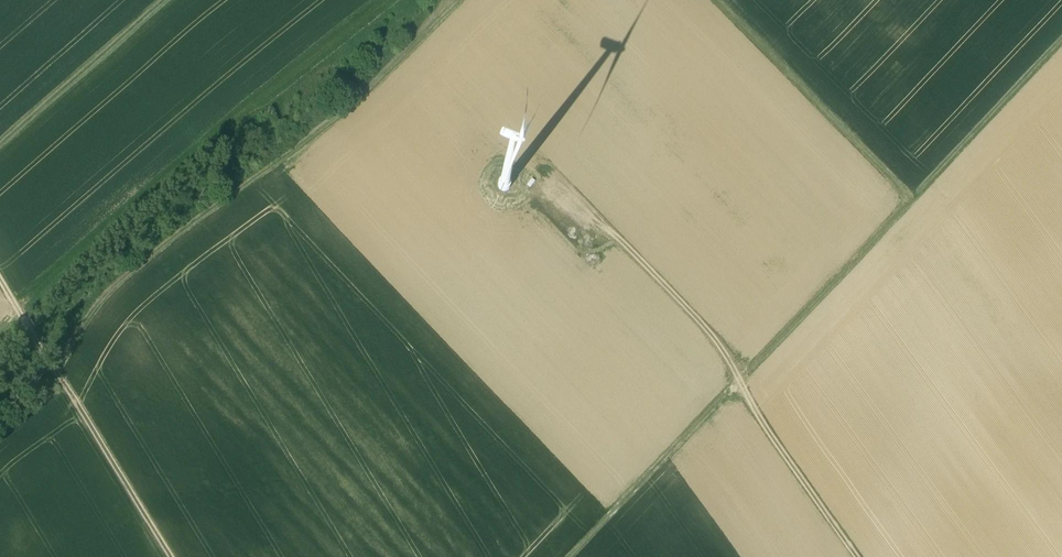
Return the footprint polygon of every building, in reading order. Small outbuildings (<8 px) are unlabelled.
[(528,185),(531,188),(536,181),(533,179),(528,185)]
